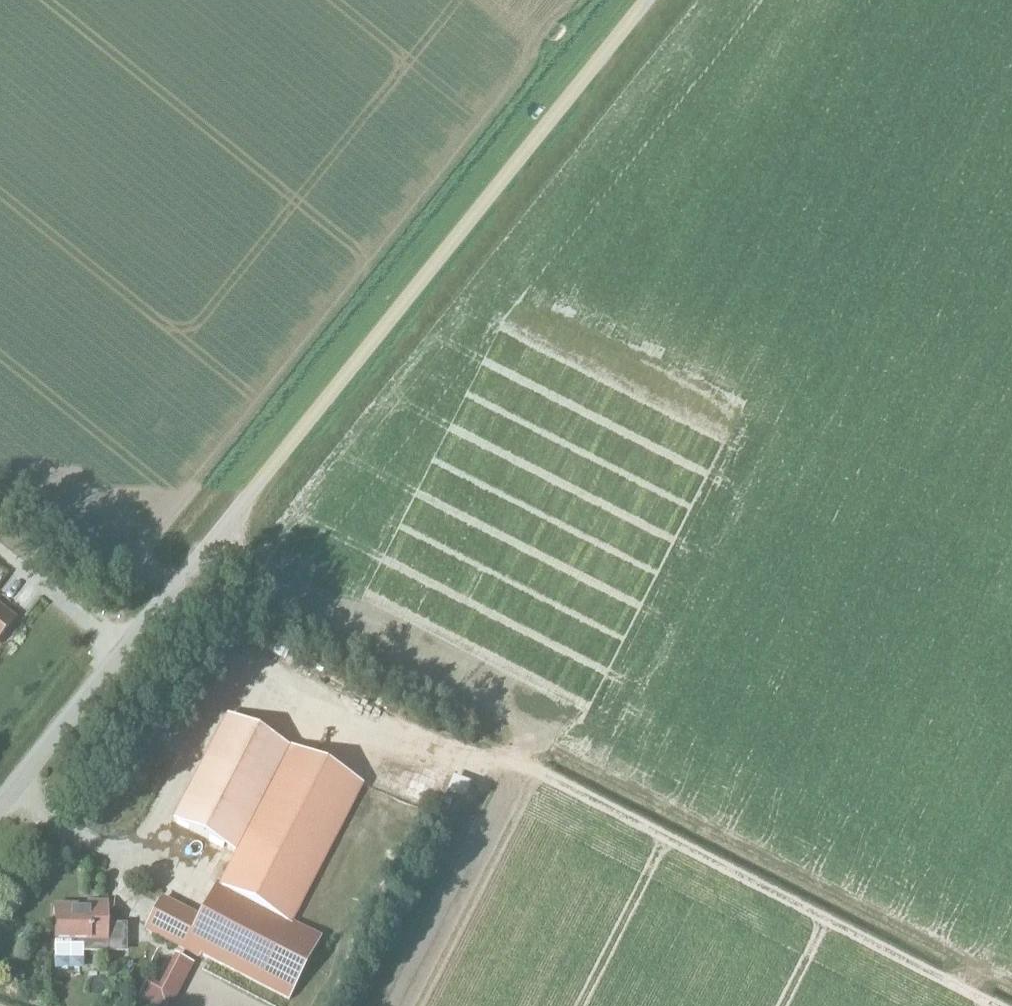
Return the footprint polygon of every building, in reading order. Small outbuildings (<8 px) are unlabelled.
[(14,620),(0,609),(0,638),(14,620)] [(173,822),(236,854),(290,751),(227,718),(173,822)] [(290,750),(290,751),(236,854),(218,890),(289,927),(362,788),(290,750)] [(215,888),(199,920),(186,945),(201,952),(289,999),(318,942),(289,927),(218,890),(215,888)] [(198,957),(201,952),(186,945),(199,920),(161,901),(146,930),(198,957)] [(54,942),(55,942),(55,959),(82,959),(82,947),(106,947),(106,904),(88,904),(88,908),(54,908),(54,942)] [(179,958),(161,993),(145,985),(139,998),(156,1005),(169,1005),(191,965),(179,958)]
